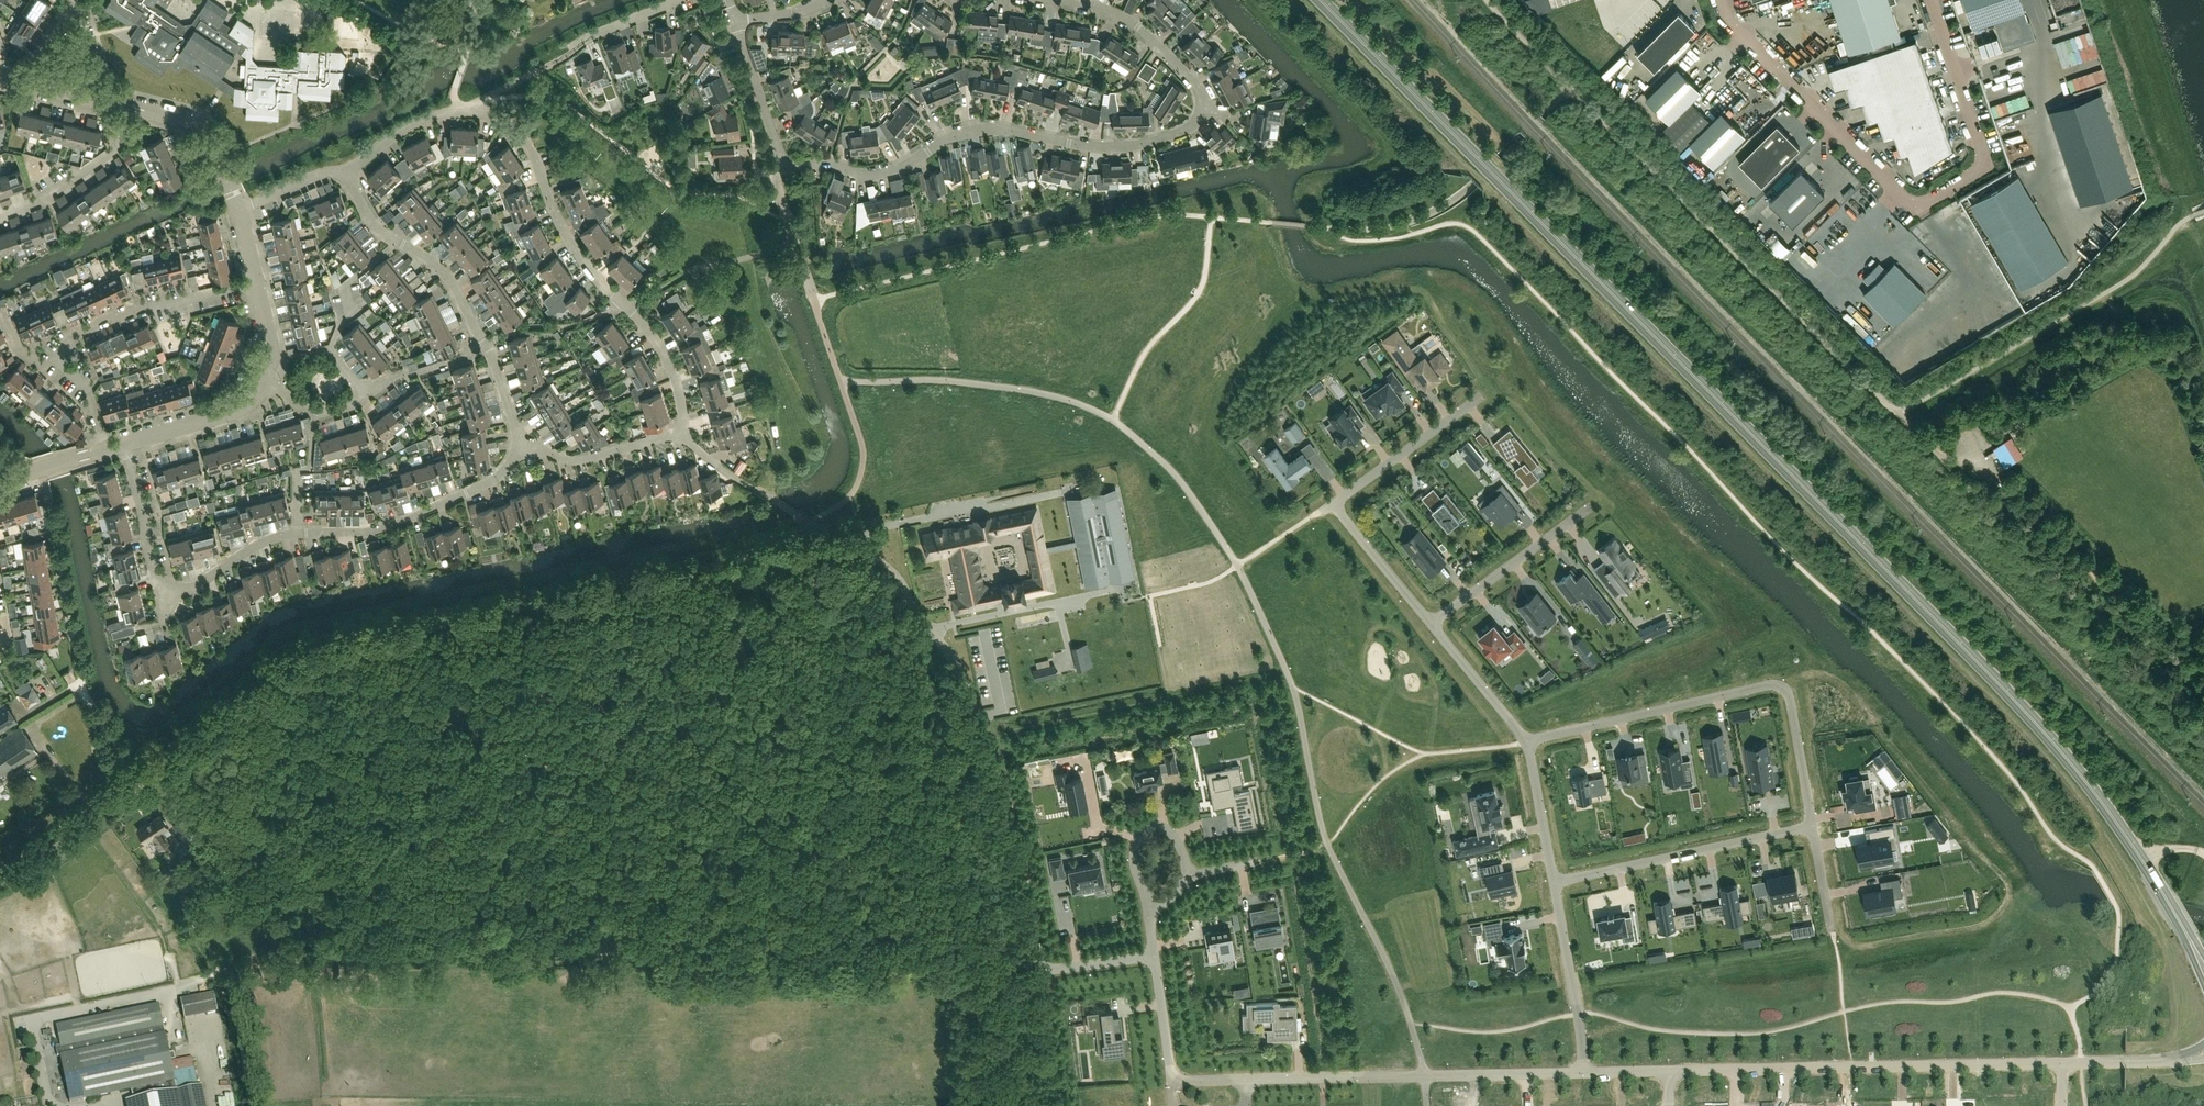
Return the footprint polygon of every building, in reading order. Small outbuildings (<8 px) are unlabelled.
[(51,3),(46,0),(30,0),(28,4),(50,19),(53,15),(46,10),(51,3)] [(254,29),(238,18),(231,29),(221,22),(228,12),(211,0),(208,0),(189,28),(153,5),(157,0),(111,0),(105,9),(128,24),(136,22),(137,20),(140,23),(130,38),(141,45),(134,56),(161,74),(168,63),(179,71),(184,64),(216,86),(221,78),(220,77),(237,51),(246,57),(244,88),(235,87),(234,104),(247,105),(246,118),(278,120),(279,107),(292,108),(293,90),(298,90),(298,92),(303,98),(330,100),(331,86),(344,87),(346,56),(341,50),(327,49),(327,52),(318,52),(319,50),(295,49),(294,67),(252,64),(254,29)] [(890,5),(880,0),(870,0),(866,8),(873,11),(870,17),(882,23),(885,17),(884,17),(890,5)] [(915,4),(911,15),(913,16),(911,21),(925,31),(938,12),(924,2),(925,0),(918,0),(915,4)] [(1147,1),(1146,2),(1151,6),(1146,12),(1155,20),(1173,2),(1171,0),(1145,0),(1147,1)] [(1896,0),(1831,0),(1849,53),(1901,36),(1890,5),(1897,2),(1896,0)] [(1973,29),(2025,11),(2021,0),(1963,0),(1973,29)] [(1181,10),(1173,2),(1155,20),(1163,29),(1168,23),(1177,33),(1192,18),(1188,14),(1186,15),(1181,10)] [(50,19),(28,4),(21,14),(37,25),(41,18),(48,22),(50,19)] [(978,30),(980,12),(963,10),(961,28),(978,29),(978,30)] [(939,41),(952,22),(938,12),(925,31),(939,41)] [(1000,42),(1000,38),(1002,23),(997,22),(998,13),(980,12),(978,30),(978,29),(977,40),(1000,42)] [(1696,29),(1678,12),(1637,54),(1655,71),(1696,29)] [(32,31),(37,25),(21,14),(14,24),(36,39),(39,35),(32,31)] [(1024,36),(1027,18),(1010,15),(1008,24),(1002,23),(1000,38),(1006,39),(1007,33),(1024,36)] [(1968,31),(1965,15),(1959,16),(1962,32),(1968,31)] [(1027,18),(1024,36),(1031,37),(1030,43),(1046,46),(1049,31),(1043,30),(1044,21),(1027,18)] [(857,19),(854,21),(855,24),(856,27),(864,24),(863,21),(857,19)] [(854,40),(860,37),(855,24),(849,27),(847,20),(835,25),(844,48),(856,43),(854,40)] [(1205,41),(1197,33),(1200,30),(1191,20),(1178,33),(1187,43),(1182,48),(1190,56),(1205,41)] [(1070,43),(1074,26),(1056,23),(1055,32),(1049,31),(1046,46),(1045,52),(1051,53),(1052,47),(1059,48),(1060,42),(1070,43)] [(36,39),(14,24),(7,35),(23,46),(27,39),(34,43),(36,39)] [(844,48),(835,25),(822,29),(825,36),(819,38),(824,51),(830,49),(833,54),(845,49),(844,48)] [(1091,28),(1074,26),(1070,43),(1083,45),(1082,51),(1087,52),(1091,54),(1098,39),(1089,37),(1091,28)] [(677,50),(676,33),(670,33),(669,27),(656,28),(656,43),(649,43),(650,53),(654,56),(673,55),(672,50),(677,50)] [(790,52),(791,32),(778,31),(778,39),(772,38),(771,52),(778,52),(778,51),(790,52)] [(813,40),(810,40),(804,39),(804,32),(791,32),(790,52),(803,52),(803,55),(813,55),(813,40)] [(698,73),(707,61),(701,56),(709,44),(694,33),(681,51),(696,62),(691,68),(698,73)] [(1114,60),(1124,45),(1110,36),(1105,43),(1098,39),(1091,54),(1101,59),(1104,54),(1114,60)] [(2001,49),(1997,37),(1978,43),(1982,56),(2001,49)] [(873,45),(878,51),(884,45),(879,39),(873,45)] [(1835,89),(1844,86),(1851,106),(1861,103),(1868,122),(1877,119),(1884,139),(1894,136),(1900,155),(1908,153),(1915,173),(1953,149),(1916,39),(1828,69),(1835,89)] [(1209,64),(1222,52),(1217,47),(1214,50),(1205,41),(1190,56),(1199,65),(1204,60),(1209,64)] [(640,66),(634,49),(627,51),(624,42),(606,48),(614,71),(631,65),(633,68),(640,66)] [(1131,79),(1139,66),(1134,63),(1139,55),(1124,45),(1114,60),(1129,70),(1125,75),(1131,79)] [(894,55),(899,49),(895,46),(890,51),(894,55)] [(761,58),(761,49),(751,49),(754,57),(761,58)] [(598,86),(602,85),(607,98),(609,98),(617,95),(611,81),(609,81),(602,63),(595,66),(592,58),(576,65),(585,85),(596,80),(598,86)] [(1242,78),(1232,59),(1214,68),(1218,76),(1211,79),(1217,91),(1242,78)] [(1137,75),(1143,78),(1151,66),(1146,62),(1137,75)] [(2009,62),(2000,64),(2003,77),(2012,75),(2009,62)] [(711,102),(729,94),(716,66),(709,63),(700,75),(704,84),(703,84),(711,102)] [(1156,69),(1151,66),(1143,78),(1148,82),(1156,69)] [(793,88),(790,81),(795,79),(790,67),(775,73),(777,79),(770,82),(775,96),(793,88)] [(958,86),(965,83),(964,68),(947,74),(950,80),(939,84),(946,101),(962,94),(958,86)] [(981,71),(964,68),(965,83),(973,85),(971,93),(988,96),(991,79),(980,77),(981,71)] [(1019,70),(1013,92),(1019,94),(1017,102),(1033,108),(1039,91),(1027,87),(1029,80),(1025,79),(1027,71),(1019,68),(1019,70)] [(1677,68),(1646,99),(1669,122),(1700,91),(1677,68)] [(1007,91),(1013,92),(1019,70),(1012,69),(1011,76),(1005,75),(1004,81),(991,79),(988,96),(1006,99),(1007,91)] [(1041,77),(1041,85),(1060,86),(1060,77),(1041,77)] [(1186,92),(1166,78),(1164,83),(1169,86),(1162,96),(1177,106),(1186,92)] [(1253,101),(1248,90),(1242,78),(1217,91),(1223,103),(1230,100),(1234,107),(1253,101)] [(946,101),(939,84),(937,79),(921,86),(921,85),(910,89),(919,102),(926,99),(929,108),(946,101)] [(1287,82),(1281,88),(1287,94),(1293,89),(1287,82)] [(841,84),(836,93),(843,98),(849,88),(841,84)] [(793,114),(811,100),(808,91),(797,96),(793,88),(775,96),(781,109),(787,106),(793,114)] [(1280,88),(1271,90),(1273,97),(1281,95),(1280,88)] [(1059,106),(1063,92),(1053,89),(1051,94),(1039,91),(1033,108),(1050,113),(1053,105),(1059,106)] [(655,98),(654,94),(653,91),(644,94),(645,97),(646,101),(655,98)] [(667,92),(658,92),(658,93),(658,99),(660,100),(664,101),(667,92)] [(1078,122),(1084,105),(1073,102),(1074,96),(1063,92),(1059,106),(1064,108),(1061,117),(1078,122)] [(1130,130),(1130,112),(1118,112),(1118,106),(1115,95),(1115,92),(1109,92),(1107,106),(1105,121),(1113,121),(1113,130),(1130,130)] [(906,95),(892,111),(896,114),(911,127),(920,116),(914,111),(918,105),(906,95)] [(1154,130),(1154,115),(1152,115),(1152,113),(1153,112),(1167,121),(1177,106),(1162,96),(1155,106),(1149,103),(1147,106),(1142,106),(1143,112),(1130,112),(1130,130),(1154,130)] [(2000,97),(1988,102),(1996,122),(2007,118),(2000,97)] [(813,99),(811,100),(793,114),(799,123),(794,130),(806,138),(817,121),(811,118),(814,115),(814,114),(815,112),(815,111),(815,110),(815,108),(815,107),(815,105),(813,99)] [(1282,123),(1285,100),(1265,103),(1263,113),(1253,112),(1250,135),(1268,137),(1270,121),(1282,123)] [(1302,102),(1297,106),(1302,112),(1307,108),(1302,102)] [(1679,152),(1710,121),(1692,102),(1660,133),(1679,152)] [(739,139),(736,116),(736,114),(730,115),(730,112),(727,113),(721,103),(706,112),(710,119),(713,117),(714,119),(717,137),(728,136),(729,140),(739,139)] [(1105,121),(1107,106),(1102,105),(1100,111),(1084,105),(1078,122),(1095,128),(1097,119),(1105,121)] [(27,137),(33,114),(21,112),(16,129),(26,132),(25,136),(27,137)] [(1721,112),(1690,143),(1714,166),(1745,135),(1721,112)] [(40,135),(44,117),(33,114),(27,137),(29,137),(30,133),(40,135)] [(902,137),(911,127),(896,114),(890,120),(887,117),(883,122),(880,124),(888,139),(897,133),(902,137)] [(50,142),(56,120),(44,117),(40,135),(49,137),(48,142),(50,142)] [(63,141),(67,123),(56,120),(50,142),(52,143),(53,138),(63,141)] [(834,134),(837,129),(826,122),(824,126),(817,121),(806,138),(818,145),(819,145),(824,148),(828,143),(832,145),(835,135),(834,134)] [(73,148),(79,126),(67,123),(63,141),(72,143),(71,147),(73,148)] [(871,131),(862,133),(865,152),(879,150),(878,144),(888,139),(880,124),(876,126),(870,127),(871,131)] [(1777,124),(1739,162),(1762,185),(1800,147),(1777,124)] [(86,146),(90,129),(79,126),(73,148),(75,148),(76,144),(86,146)] [(463,154),(465,128),(451,127),(451,136),(444,136),(442,152),(444,157),(450,154),(463,154)] [(1231,146),(1237,141),(1225,128),(1220,133),(1214,127),(1203,136),(1217,152),(1228,142),(1231,146)] [(483,150),(484,138),(478,138),(478,129),(465,128),(463,154),(483,155),(485,151),(483,150)] [(97,153),(102,131),(90,129),(86,146),(96,149),(95,153),(97,153)] [(865,152),(862,133),(854,134),(854,129),(841,131),(842,135),(839,136),(837,143),(843,142),(843,147),(850,146),(851,154),(865,152)] [(442,152),(436,141),(431,144),(427,136),(415,143),(424,161),(425,161),(432,158),(434,162),(444,157),(442,152)] [(168,149),(163,138),(142,147),(143,149),(147,147),(151,156),(168,149)] [(424,161),(415,143),(403,149),(407,157),(400,162),(410,176),(427,166),(425,161),(424,161)] [(494,171),(516,157),(508,145),(501,151),(497,145),(487,152),(485,151),(483,155),(494,171)] [(1036,175),(1034,167),(1030,145),(1018,148),(1019,152),(1012,154),(1017,175),(1026,173),(1027,178),(1036,175)] [(1209,163),(1205,148),(1192,152),(1191,146),(1163,153),(1165,159),(1160,160),(1164,174),(1176,171),(1175,168),(1193,164),(1194,167),(1209,163)] [(742,175),(741,155),(734,156),(733,147),(713,148),(713,157),(719,157),(719,169),(717,169),(714,173),(714,177),(718,180),(727,179),(727,176),(742,175)] [(988,169),(985,153),(984,147),(972,150),(973,154),(966,156),(971,177),(980,175),(979,171),(988,169)] [(173,159),(168,149),(151,156),(155,165),(151,167),(152,169),(173,159)] [(1008,175),(1003,153),(997,154),(996,150),(985,153),(988,169),(989,174),(998,172),(999,176),(1008,175)] [(1413,158),(1411,150),(1403,152),(1405,160),(1413,158)] [(53,151),(52,159),(58,160),(60,153),(53,151)] [(129,154),(124,157),(129,164),(133,161),(129,154)] [(1062,177),(1066,157),(1052,154),(1050,164),(1043,163),(1040,179),(1052,181),(1054,175),(1062,177)] [(963,179),(958,157),(952,159),(951,155),(939,157),(942,170),(944,178),(952,177),(953,181),(963,179)] [(123,162),(119,156),(115,159),(118,165),(123,162)] [(520,178),(516,173),(524,168),(516,157),(494,171),(502,182),(497,185),(499,190),(515,185),(514,182),(520,178)] [(1081,187),(1084,172),(1078,170),(1080,160),(1066,157),(1062,177),(1070,178),(1068,185),(1081,187)] [(178,170),(173,159),(152,169),(153,171),(157,169),(161,178),(178,170)] [(1090,159),(1091,169),(1098,168),(1097,159),(1090,159)] [(410,176),(400,162),(393,167),(387,160),(377,169),(391,185),(401,176),(404,180),(410,176)] [(1117,182),(1116,162),(1102,163),(1102,173),(1095,173),(1096,189),(1109,189),(1109,182),(1117,182)] [(1138,184),(1137,168),(1131,168),(1130,162),(1116,162),(1117,182),(1131,181),(1131,184),(1138,184)] [(136,180),(125,165),(115,172),(128,191),(130,190),(127,186),(136,180)] [(7,169),(6,170),(7,174),(0,177),(0,184),(4,195),(15,191),(7,169)] [(26,187),(20,169),(11,173),(9,169),(7,169),(15,191),(26,187)] [(387,195),(387,192),(385,190),(391,185),(377,169),(367,178),(373,185),(368,189),(380,202),(385,197),(387,195)] [(183,181),(178,170),(161,178),(165,187),(161,189),(162,191),(183,181)] [(947,192),(944,178),(942,170),(930,173),(931,177),(925,178),(930,200),(939,198),(938,194),(947,192)] [(1769,202),(1793,226),(1825,194),(1801,170),(1769,202)] [(128,191),(115,172),(105,179),(116,194),(124,188),(127,192),(128,191)] [(842,218),(852,193),(840,188),(845,177),(844,176),(843,178),(834,175),(835,173),(834,172),(823,199),(828,201),(824,211),(842,218)] [(914,174),(917,191),(927,189),(923,172),(914,174)] [(136,177),(139,183),(149,180),(147,173),(136,177)] [(586,196),(581,184),(586,182),(584,176),(567,182),(570,188),(561,192),(566,204),(586,196)] [(1970,204),(2021,289),(2068,261),(2018,176),(1970,204)] [(915,216),(910,192),(904,193),(903,190),(904,190),(901,178),(895,180),(896,182),(899,184),(895,190),(898,192),(904,219),(915,216)] [(116,194),(105,179),(96,186),(109,204),(110,203),(108,200),(116,194)] [(904,219),(898,192),(895,190),(899,184),(896,182),(895,180),(890,181),(892,193),(893,192),(894,196),(888,197),(892,216),(893,221),(904,219)] [(461,182),(454,188),(460,195),(467,190),(461,182)] [(1015,183),(1008,185),(1011,199),(1020,197),(1018,187),(1016,187),(1015,183)] [(881,218),(877,199),(876,197),(873,195),(877,189),(874,187),(873,184),(868,185),(871,200),(857,203),(856,212),(859,212),(859,226),(870,220),(881,218)] [(506,208),(510,207),(530,201),(526,188),(517,191),(515,185),(499,190),(501,197),(502,197),(506,208)] [(109,204),(96,186),(86,193),(96,208),(105,202),(107,206),(109,204)] [(404,212),(421,198),(413,188),(396,203),(404,212)] [(348,211),(340,190),(328,195),(336,215),(348,211)] [(96,208),(86,193),(76,199),(89,218),(91,217),(88,213),(96,208)] [(336,215),(328,195),(317,199),(325,220),(336,215)] [(584,221),(607,208),(604,203),(591,208),(586,196),(566,204),(572,217),(580,213),(584,221)] [(892,216),(888,197),(877,199),(881,218),(892,216)] [(411,221),(429,207),(421,198),(404,212),(411,221)] [(89,218),(76,199),(67,206),(77,221),(85,216),(88,219),(89,218)] [(325,220),(317,199),(306,204),(314,224),(325,220)] [(1956,199),(1951,202),(1955,208),(1960,205),(1956,199)] [(528,222),(526,216),(534,214),(530,201),(510,207),(514,219),(509,221),(503,224),(506,231),(512,229),(528,222)] [(432,204),(429,207),(411,221),(419,230),(436,216),(440,213),(432,204)] [(77,221),(67,206),(57,213),(70,232),(71,231),(69,227),(77,221)] [(290,214),(292,209),(285,206),(282,211),(290,214)] [(463,208),(460,211),(464,217),(468,214),(463,208)] [(605,232),(601,225),(603,223),(603,221),(602,219),(609,213),(607,208),(584,221),(588,228),(580,233),(588,244),(605,232)] [(399,211),(396,214),(400,220),(404,217),(399,211)] [(461,220),(464,217),(460,211),(456,214),(461,220)] [(220,230),(217,218),(211,219),(210,213),(197,216),(199,222),(198,222),(201,235),(220,230)] [(353,225),(358,220),(360,218),(358,214),(350,221),(353,225)] [(397,223),(400,220),(396,214),(392,217),(397,223)] [(59,238),(51,216),(40,220),(46,238),(56,234),(57,238),(59,238)] [(444,225),(436,216),(419,230),(427,240),(444,225)] [(297,229),(294,217),(273,222),(275,234),(297,229)] [(38,245),(37,241),(46,238),(40,220),(29,224),(36,246),(38,245)] [(448,246),(465,231),(457,222),(440,236),(448,246)] [(545,236),(539,224),(531,228),(528,222),(512,229),(515,236),(521,248),(526,245),(545,236)] [(36,246),(29,224),(18,228),(23,245),(33,242),(34,246),(36,246)] [(364,227),(360,230),(364,236),(368,233),(364,227)] [(16,253),(14,249),(23,245),(18,228),(6,232),(14,253),(16,253)] [(339,251),(356,237),(354,235),(349,228),(331,242),(339,251)] [(338,228),(332,233),(336,237),(342,232),(338,228)] [(412,237),(417,232),(414,228),(409,233),(412,237)] [(300,240),(297,229),(275,234),(278,245),(300,240)] [(223,243),(220,230),(201,235),(204,247),(223,243)] [(364,236),(360,230),(354,235),(356,237),(359,240),(364,236)] [(456,255),(473,241),(465,231),(448,246),(456,255)] [(6,232),(0,234),(0,250),(1,253),(10,250),(12,254),(14,253),(6,232)] [(613,242),(605,232),(588,244),(596,255),(603,250),(608,256),(622,245),(617,239),(613,242)] [(543,252),(551,248),(545,236),(526,245),(532,257),(527,259),(531,266),(546,257),(543,252)] [(346,260),(364,247),(359,240),(356,237),(339,251),(346,260)] [(303,252),(300,240),(278,245),(281,257),(303,252)] [(463,264),(480,250),(473,241),(456,255),(463,264)] [(226,255),(223,243),(204,247),(207,259),(226,255)] [(632,262),(622,254),(626,250),(622,245),(608,256),(614,262),(608,269),(618,278),(632,262)] [(354,270),(371,256),(376,252),(372,248),(368,252),(364,247),(346,260),(354,270)] [(488,259),(480,250),(463,264),(471,273),(479,267),(481,270),(494,260),(492,257),(489,260),(488,259)] [(305,263),(303,252),(281,257),(284,268),(305,263)] [(451,254),(448,257),(452,262),(456,259),(451,254)] [(185,274),(180,255),(168,258),(174,284),(178,283),(177,276),(185,274)] [(229,267),(226,255),(207,259),(210,271),(229,267)] [(378,281),(396,267),(388,257),(371,271),(378,281)] [(403,276),(399,271),(412,260),(409,257),(396,267),(378,281),(386,290),(403,276)] [(449,265),(452,262),(448,257),(444,260),(449,265)] [(548,280),(565,268),(557,257),(550,262),(546,257),(531,266),(536,273),(540,270),(548,280)] [(174,284),(168,258),(155,261),(160,280),(167,278),(169,286),(174,284)] [(627,287),(634,280),(640,287),(652,274),(636,258),(632,262),(618,278),(627,287)] [(160,280),(155,261),(143,264),(149,290),(154,289),(152,282),(160,280)] [(1895,262),(1887,270),(1879,262),(1864,278),(1871,286),(1864,293),(1895,325),(1926,294),(1895,262)] [(118,273),(124,271),(121,263),(115,266),(118,273)] [(308,275),(305,263),(284,268),(287,281),(308,275)] [(149,290),(143,264),(130,267),(135,286),(143,284),(145,291),(149,290)] [(232,280),(229,267),(210,271),(213,284),(232,280)] [(478,290),(496,278),(489,267),(471,280),(478,290)] [(548,307),(570,289),(566,284),(573,279),(565,268),(548,280),(555,290),(545,298),(544,302),(548,307)] [(341,283),(339,277),(335,269),(329,272),(335,288),(341,283)] [(124,303),(120,296),(128,292),(125,285),(128,284),(125,272),(108,280),(119,305),(124,303)] [(408,281),(416,276),(413,272),(405,277),(408,281)] [(537,282),(543,279),(540,272),(534,275),(537,282)] [(362,281),(368,277),(365,273),(359,278),(362,281)] [(188,276),(190,286),(192,291),(198,290),(195,275),(188,276)] [(418,275),(414,278),(418,284),(422,281),(418,275)] [(393,300),(410,286),(403,276),(386,290),(393,300)] [(415,287),(418,284),(414,278),(410,281),(415,287)] [(485,300),(503,287),(496,278),(478,290),(470,296),(473,300),(481,294),(485,300)] [(119,305),(108,280),(97,285),(105,303),(112,300),(115,307),(119,305)] [(433,290),(439,285),(436,281),(430,286),(433,290)] [(309,294),(306,282),(285,287),(288,299),(309,294)] [(105,303),(97,285),(85,291),(96,315),(101,313),(97,306),(105,303)] [(401,309),(418,295),(410,286),(393,300),(401,309)] [(492,310),(510,297),(503,287),(485,300),(492,310)] [(570,289),(548,307),(545,310),(551,317),(558,311),(564,311),(569,306),(575,312),(590,297),(580,287),(574,294),(570,289)] [(331,301),(328,289),(321,291),(324,302),(331,301)] [(82,313),(74,296),(72,291),(60,296),(62,301),(74,326),(78,324),(75,316),(82,313)] [(96,315),(85,291),(74,296),(82,313),(89,310),(92,317),(96,315)] [(312,305),(309,294),(288,299),(290,310),(312,305)] [(418,315),(438,305),(432,294),(412,304),(418,315)] [(532,296),(527,299),(533,307),(538,304),(532,296)] [(686,316),(682,309),(686,306),(679,296),(665,305),(669,311),(661,316),(669,328),(686,316)] [(499,319),(517,307),(510,297),(492,310),(499,319)] [(62,301),(51,306),(58,321),(57,322),(58,324),(66,320),(69,328),(74,326),(62,301)] [(58,321),(51,306),(50,304),(38,309),(50,334),(54,332),(51,325),(57,322),(58,321)] [(315,317),(312,305),(290,310),(293,322),(315,317)] [(443,316),(438,305),(418,315),(412,317),(417,328),(423,325),(443,316)] [(367,315),(372,311),(369,307),(364,312),(367,315)] [(506,330),(524,317),(517,307),(499,319),(506,330)] [(50,334),(38,309),(27,314),(35,332),(42,328),(45,336),(50,334)] [(35,332),(27,314),(15,320),(11,319),(15,326),(17,325),(23,337),(24,337),(27,344),(31,342),(28,335),(35,332)] [(528,323),(534,319),(531,315),(525,319),(528,323)] [(235,331),(238,323),(220,316),(215,328),(241,338),(242,334),(235,331)] [(448,327),(443,316),(423,325),(428,336),(448,327)] [(702,331),(695,320),(691,323),(686,316),(669,328),(676,339),(684,334),(687,339),(702,331)] [(318,328),(315,317),(293,322),(296,333),(318,328)] [(156,342),(148,324),(140,328),(137,321),(133,323),(144,347),(156,342)] [(603,345),(620,332),(612,321),(605,327),(601,321),(587,332),(591,338),(595,334),(603,344),(603,345)] [(705,322),(699,326),(702,331),(708,327),(705,322)] [(144,347),(133,323),(128,325),(131,332),(125,335),(124,335),(130,348),(132,353),(144,347)] [(350,347),(367,333),(360,323),(342,337),(350,347)] [(130,348),(124,335),(125,335),(123,330),(115,333),(112,326),(108,328),(119,353),(130,348)] [(453,337),(448,327),(428,336),(433,347),(453,337)] [(119,353),(108,328),(103,330),(106,337),(99,341),(107,358),(119,353)] [(239,343),(241,338),(215,328),(211,340),(229,347),(231,340),(239,343)] [(320,340),(318,328),(296,333),(299,345),(320,340)] [(711,350),(706,339),(702,331),(687,339),(690,345),(681,348),(687,361),(711,350)] [(625,353),(621,348),(628,343),(620,332),(603,345),(603,344),(599,348),(611,364),(616,360),(625,353)] [(1437,375),(1449,367),(1445,362),(1446,361),(1445,359),(1444,360),(1440,355),(1428,363),(1425,358),(1416,364),(1408,352),(1410,351),(1397,332),(1385,341),(1414,382),(1420,378),(1427,386),(1439,377),(1437,375)] [(358,356),(375,342),(367,333),(350,347),(358,356)] [(533,346),(530,334),(508,341),(512,353),(533,346)] [(107,358),(99,341),(92,344),(89,337),(85,339),(88,346),(95,363),(107,358)] [(458,348),(453,337),(433,347),(427,350),(433,361),(458,348)] [(226,354),(229,347),(211,340),(206,352),(231,362),(233,357),(226,354)] [(1376,341),(1369,346),(1373,352),(1380,347),(1376,341)] [(365,365),(382,352),(375,342),(358,356),(365,365)] [(537,358),(533,346),(512,353),(516,364),(537,358)] [(649,364),(642,352),(634,357),(630,349),(625,353),(616,360),(619,366),(624,363),(630,374),(649,364)] [(230,366),(231,362),(206,352),(201,350),(197,361),(202,363),(219,370),(222,363),(230,366)] [(703,375),(710,373),(719,370),(718,366),(711,350),(687,361),(692,373),(700,370),(703,375)] [(14,360),(12,355),(5,358),(2,351),(0,352),(0,367),(7,363),(14,360)] [(158,364),(165,361),(162,352),(155,354),(158,364)] [(373,375),(390,361),(382,352),(365,365),(373,375)] [(353,355),(350,358),(354,364),(358,361),(353,355)] [(409,371),(413,369),(411,363),(409,357),(401,359),(404,368),(408,366),(409,371)] [(350,366),(354,364),(350,358),(346,361),(350,366)] [(541,369),(537,358),(516,364),(519,376),(541,369)] [(14,391),(27,376),(21,371),(26,365),(22,362),(17,368),(4,382),(14,391)] [(217,378),(219,370),(202,363),(197,376),(215,383),(215,382),(222,385),(224,380),(217,378)] [(478,376),(474,364),(453,371),(456,383),(478,376)] [(647,380),(655,376),(649,364),(630,374),(637,386),(632,388),(634,395),(650,388),(651,387),(647,380)] [(544,381),(541,369),(519,376),(523,387),(544,381)] [(710,373),(712,379),(700,383),(704,396),(724,389),(722,382),(727,380),(724,369),(719,370),(710,373)] [(151,370),(142,371),(144,383),(152,381),(151,370)] [(1376,391),(1366,398),(1377,414),(1386,408),(1388,410),(1388,411),(1393,407),(1395,409),(1404,403),(1398,394),(1405,389),(1392,372),(1385,377),(1389,383),(1376,391)] [(23,399),(41,379),(38,375),(32,381),(27,376),(14,391),(23,399)] [(481,387),(478,376),(456,383),(460,394),(481,387)] [(33,407),(45,393),(40,388),(45,382),(41,379),(23,399),(33,407)] [(193,399),(190,387),(195,386),(193,379),(175,384),(181,403),(193,399)] [(181,403),(175,384),(163,388),(169,406),(181,403)] [(432,401),(418,384),(409,391),(422,409),(432,401)] [(533,408),(557,394),(550,384),(527,398),(533,408)] [(1314,384),(1308,388),(1313,396),(1319,391),(1314,384)] [(389,391),(392,395),(398,390),(395,387),(389,391)] [(485,399),(481,387),(460,394),(464,405),(485,399)] [(157,410),(151,391),(144,393),(143,388),(138,390),(139,395),(145,413),(157,410)] [(169,406),(163,388),(151,391),(157,410),(169,406)] [(665,406),(661,393),(653,395),(650,388),(634,395),(636,401),(641,400),(645,412),(665,406)] [(728,402),(724,389),(704,396),(708,409),(717,406),(719,412),(735,407),(733,400),(728,402)] [(145,413),(139,395),(138,390),(126,393),(128,398),(127,398),(131,412),(130,412),(132,417),(145,413)] [(400,394),(398,390),(392,395),(395,399),(400,394)] [(422,409),(409,391),(399,399),(400,399),(413,416),(422,409)] [(42,415),(60,395),(56,392),(51,398),(45,393),(33,407),(42,415)] [(131,412),(127,398),(128,398),(126,393),(114,397),(119,415),(130,412),(131,412)] [(544,416),(563,404),(557,394),(533,408),(521,416),(524,420),(540,410),(544,416)] [(52,424),(64,409),(58,404),(64,398),(60,395),(42,415),(52,424)] [(119,415),(114,397),(101,401),(106,419),(119,415)] [(413,416),(400,399),(399,399),(390,406),(403,423),(413,416)] [(488,410),(485,399),(464,405),(467,417),(488,410)] [(383,408),(378,402),(374,405),(379,411),(383,408)] [(550,426),(569,415),(563,404),(544,416),(550,426)] [(1330,418),(1332,421),(1337,429),(1331,433),(1341,447),(1347,443),(1348,444),(1362,433),(1351,418),(1357,414),(1351,405),(1345,409),(1344,408),(1330,418)] [(403,423),(390,406),(380,413),(394,431),(403,423)] [(661,421),(669,419),(665,406),(645,412),(649,424),(644,426),(646,432),(662,427),(661,421)] [(736,427),(732,415),(737,413),(735,407),(719,412),(720,418),(712,421),(716,433),(736,427)] [(61,432),(79,412),(75,409),(70,414),(64,409),(52,424),(61,432)] [(492,422),(488,410),(467,417),(471,428),(492,422)] [(71,440),(83,426),(77,421),(82,415),(79,412),(61,432),(71,440)] [(394,431),(380,413),(370,420),(384,438),(394,431)] [(1274,419),(1280,426),(1287,421),(1282,413),(1274,419)] [(575,425),(575,424),(569,415),(550,426),(557,437),(571,428),(570,428),(575,425)] [(577,438),(596,426),(589,415),(575,424),(575,425),(570,428),(571,428),(574,434),(566,439),(568,443),(577,438)] [(308,416),(301,418),(300,418),(289,421),(295,442),(307,439),(306,437),(309,437),(310,418),(308,416)] [(295,442),(289,421),(277,424),(283,446),(295,442)] [(1304,434),(1296,422),(1284,431),(1293,442),(1304,434)] [(372,444),(366,423),(354,426),(360,448),(372,444)] [(283,446),(277,424),(265,428),(272,449),(283,446)] [(360,448),(354,426),(342,430),(349,451),(360,448)] [(604,435),(602,436),(596,426),(577,438),(583,448),(587,446),(589,449),(602,445),(609,443),(604,435)] [(742,427),(739,426),(736,427),(716,433),(720,446),(729,444),(731,452),(748,447),(750,455),(759,444),(753,440),(746,442),(742,427)] [(1510,429),(1500,437),(1508,448),(1501,453),(1508,461),(1515,456),(1521,464),(1514,469),(1528,486),(1529,486),(1528,484),(1537,476),(1538,478),(1539,478),(1531,468),(1537,463),(1538,465),(1539,464),(1510,429)] [(349,451),(342,430),(331,433),(337,454),(349,451)] [(486,443),(484,430),(462,434),(464,446),(486,443)] [(1280,445),(1285,453),(1294,448),(1282,431),(1277,435),(1282,443),(1280,445)] [(267,454),(261,433),(249,436),(255,458),(267,454)] [(337,454),(331,433),(319,437),(320,439),(315,441),(314,465),(314,470),(321,470),(320,462),(326,460),(325,458),(337,454)] [(1481,433),(1476,437),(1480,442),(1485,438),(1481,433)] [(255,458),(249,436),(238,440),(244,461),(255,458)] [(215,446),(214,444),(212,437),(205,439),(207,449),(203,450),(209,471),(221,468),(215,446)] [(244,461),(238,440),(226,443),(233,464),(244,461)] [(416,441),(406,446),(408,452),(418,448),(416,441)] [(488,454),(487,447),(489,447),(496,446),(495,441),(486,443),(464,446),(466,458),(488,454)] [(1459,448),(1475,468),(1484,461),(1468,441),(1459,448)] [(1993,448),(1994,449),(2005,466),(2010,463),(2010,464),(2016,460),(2013,455),(2018,452),(2017,450),(2019,449),(2014,442),(2012,443),(2011,442),(2007,445),(2004,441),(1993,448)] [(233,464),(226,443),(215,446),(221,468),(233,464)] [(1277,446),(1264,455),(1285,484),(1296,476),(1312,465),(1303,453),(1307,450),(1304,446),(1294,453),(1297,457),(1289,463),(1277,446)] [(490,466),(488,454),(466,458),(468,470),(490,466)] [(205,476),(199,455),(187,458),(193,479),(195,486),(199,485),(197,478),(205,476)] [(453,476),(446,455),(434,458),(441,480),(453,476)] [(193,479),(187,458),(175,461),(182,483),(193,479)] [(441,480),(434,458),(423,462),(429,483),(441,480)] [(1260,461),(1269,474),(1273,471),(1265,458),(1260,461)] [(702,485),(698,470),(696,464),(686,467),(684,460),(677,461),(679,468),(684,489),(701,485),(702,485)] [(182,483),(175,461),(164,465),(170,486),(182,483)] [(666,486),(660,466),(661,466),(660,465),(650,468),(648,461),(641,463),(643,470),(649,491),(665,486),(666,486)] [(429,483),(423,462),(412,465),(418,487),(429,483)] [(679,468),(669,471),(668,464),(661,466),(660,466),(666,486),(665,486),(667,494),(684,489),(679,468)] [(170,486),(164,465),(152,468),(158,490),(170,486)] [(418,487),(412,465),(400,469),(402,477),(403,477),(407,490),(418,487)] [(643,470),(633,472),(632,465),(624,467),(627,479),(632,495),(649,491),(643,470)] [(107,474),(106,468),(89,472),(92,484),(97,482),(99,490),(120,485),(116,472),(107,474)] [(705,468),(698,470),(702,485),(701,485),(705,498),(729,492),(726,483),(722,481),(719,482),(717,473),(707,475),(705,468)] [(566,499),(562,484),(562,483),(561,478),(551,480),(549,473),(541,475),(544,487),(545,487),(549,503),(566,499)] [(633,500),(632,495),(627,479),(618,482),(616,475),(608,477),(612,490),(606,491),(612,513),(615,513),(615,514),(622,514),(622,506),(621,506),(621,503),(633,500)] [(403,477),(402,477),(391,480),(398,502),(410,498),(407,490),(403,477)] [(604,503),(598,482),(588,484),(586,477),(579,479),(581,486),(586,507),(604,503)] [(398,502),(391,480),(380,484),(387,505),(398,502)] [(581,486),(571,489),(569,482),(562,483),(562,484),(566,499),(569,512),(586,507),(581,486)] [(356,490),(356,483),(352,483),(352,490),(352,513),(364,512),(364,490),(356,490)] [(545,487),(544,487),(535,490),(533,483),(526,485),(527,492),(528,492),(533,513),(551,508),(549,503),(545,487)] [(241,484),(233,486),(235,493),(240,492),(242,488),(241,484)] [(387,505),(380,484),(368,487),(375,509),(387,505)] [(1493,515),(1500,524),(1516,511),(1509,502),(1514,498),(1503,484),(1486,498),(1489,502),(1480,509),(1488,520),(1493,515)] [(123,498),(120,485),(99,490),(103,503),(97,504),(99,511),(116,506),(114,500),(123,498)] [(528,492),(527,492),(518,494),(516,487),(509,489),(512,501),(516,517),(517,517),(533,513),(528,492)] [(1117,581),(1122,580),(1135,577),(1117,488),(1066,499),(1084,585),(1085,588),(1117,581)] [(340,513),(340,490),(328,491),(328,513),(340,513)] [(352,513),(352,490),(340,490),(340,513),(352,513)] [(1431,490),(1422,497),(1448,530),(1460,520),(1459,519),(1465,515),(1446,493),(1439,499),(1431,490)] [(328,513),(328,491),(316,491),(316,513),(328,513)] [(290,513),(285,492),(273,495),(278,517),(290,513)] [(42,516),(36,495),(24,498),(30,519),(42,516)] [(278,517),(273,495),(261,498),(267,520),(278,517)] [(1395,507),(1402,501),(1397,495),(1390,501),(1395,507)] [(512,501),(502,504),(501,497),(493,499),(494,506),(495,506),(501,527),(518,522),(517,517),(516,517),(512,501)] [(30,519),(24,498),(12,502),(18,523),(30,519)] [(267,520),(261,498),(250,501),(255,523),(267,520)] [(255,523),(250,501),(238,504),(238,505),(239,510),(240,509),(244,526),(244,525),(255,523)] [(494,506),(485,508),(483,501),(469,505),(474,526),(481,524),(483,531),(501,527),(495,506),(494,506)] [(18,523),(12,502),(1,505),(7,526),(18,523)] [(244,526),(240,509),(239,510),(238,505),(227,508),(228,512),(234,534),(246,531),(244,525),(244,526)] [(130,523),(126,510),(117,512),(116,506),(99,511),(101,518),(106,516),(109,528),(130,523)] [(954,525),(933,530),(934,531),(923,533),(928,558),(949,553),(958,597),(951,598),(954,612),(995,603),(995,600),(1003,598),(1005,607),(1028,602),(1027,596),(1054,590),(1037,506),(989,517),(989,516),(974,519),(975,521),(961,524),(962,527),(955,528),(954,525)] [(228,512),(216,516),(223,543),(229,542),(227,536),(234,534),(228,512)] [(468,530),(462,532),(460,526),(450,529),(448,522),(441,524),(443,531),(449,552),(466,547),(465,545),(472,543),(468,530)] [(133,536),(130,523),(109,528),(113,541),(107,542),(109,549),(123,545),(126,545),(124,539),(133,536)] [(443,531),(433,533),(431,526),(424,528),(431,556),(449,552),(443,531)] [(220,549),(214,528),(202,531),(208,552),(220,549)] [(208,552),(202,531),(191,534),(196,555),(208,552)] [(1445,560),(1421,531),(1411,540),(1416,545),(1409,551),(1429,576),(1436,570),(1435,568),(1445,560)] [(196,555),(191,534),(179,537),(185,558),(196,555)] [(411,561),(405,540),(395,543),(394,536),(386,538),(388,545),(394,566),(411,561)] [(185,558),(179,537),(167,540),(173,561),(185,558)] [(388,545),(378,547),(377,540),(369,542),(376,570),(394,566),(388,545)] [(1600,552),(1605,559),(1593,569),(1615,597),(1630,585),(1628,583),(1640,573),(1627,555),(1628,554),(1623,547),(1622,549),(1615,540),(1600,552)] [(45,553),(43,541),(22,545),(24,557),(45,553)] [(137,562),(134,549),(125,551),(123,545),(109,549),(106,550),(108,556),(114,555),(117,568),(137,562)] [(358,556),(351,557),(349,550),(339,552),(337,545),(330,547),(332,554),(338,575),(361,569),(358,556)] [(332,554),(322,557),(320,550),(313,552),(320,580),(338,575),(332,554)] [(94,553),(90,554),(92,561),(96,560),(98,559),(97,552),(94,553)] [(298,577),(292,556),(282,559),(281,552),(273,554),(276,566),(277,566),(281,582),(298,577)] [(47,565),(45,553),(24,557),(26,569),(47,565)] [(295,555),(299,571),(307,569),(303,554),(295,555)] [(141,575),(137,562),(117,568),(120,580),(115,581),(117,588),(128,585),(133,584),(132,577),(141,575)] [(281,582),(277,566),(276,566),(267,569),(265,562),(257,564),(259,571),(260,571),(265,592),(282,587),(281,582)] [(50,577),(47,565),(26,569),(28,580),(50,577)] [(260,571),(259,571),(250,573),(248,566),(240,568),(245,585),(248,596),(265,592),(260,571)] [(1615,613),(1584,573),(1576,579),(1571,572),(1556,583),(1571,602),(1580,595),(1602,623),(1615,613)] [(3,575),(5,585),(12,583),(10,573),(3,575)] [(52,588),(50,577),(28,580),(30,592),(52,588)] [(251,606),(248,596),(245,585),(235,588),(234,581),(226,583),(231,601),(234,611),(251,606)] [(142,602),(139,589),(130,591),(128,585),(117,588),(111,589),(113,596),(119,595),(122,607),(142,602)] [(54,600),(52,588),(30,592),(32,604),(54,600)] [(1532,598),(1521,607),(1538,629),(1544,624),(1545,625),(1548,623),(1547,622),(1554,616),(1555,616),(1538,593),(1534,596),(1532,598)] [(237,621),(234,611),(231,601),(221,603),(219,596),(212,598),(214,605),(220,626),(237,621)] [(56,612),(54,600),(32,604),(34,615),(56,612)] [(214,605),(204,608),(202,601),(195,603),(198,614),(203,630),(220,626),(214,605)] [(138,623),(137,617),(146,615),(142,602),(122,607),(125,619),(120,621),(122,628),(138,623)] [(17,615),(16,607),(9,608),(11,617),(17,615)] [(198,614),(189,617),(187,610),(179,612),(187,640),(204,635),(203,630),(198,614)] [(58,623),(56,612),(34,615),(36,627),(58,623)] [(1656,622),(1640,629),(1644,639),(1661,632),(1656,622)] [(60,636),(58,623),(36,627),(38,635),(33,636),(33,640),(34,648),(55,644),(54,637),(60,636)] [(1526,646),(1514,632),(1508,637),(1503,631),(1501,633),(1494,625),(1490,629),(1488,627),(1483,631),(1484,633),(1480,637),(1485,644),(1484,646),(1490,653),(1491,651),(1497,659),(1511,647),(1516,654),(1526,646)] [(1581,637),(1573,643),(1590,665),(1598,659),(1581,637)] [(182,665),(176,644),(166,647),(164,640),(157,642),(159,649),(165,670),(182,665)] [(27,644),(15,646),(16,652),(17,653),(28,651),(27,644)] [(1077,670),(1091,667),(1086,644),(1072,647),(1077,670)] [(159,649),(149,652),(147,645),(140,647),(142,654),(142,653),(148,674),(165,670),(159,649)] [(142,653),(142,654),(132,656),(130,649),(123,651),(130,679),(148,674),(142,653)] [(1035,681),(1057,675),(1054,665),(1033,670),(1035,681)] [(1518,669),(1507,675),(1510,681),(1521,675),(1518,669)] [(1550,669),(1544,674),(1549,679),(1555,674),(1550,669)] [(50,680),(53,688),(59,685),(56,677),(50,680)] [(32,686),(25,690),(34,704),(41,699),(32,686)] [(27,708),(34,704),(25,690),(18,695),(27,708)] [(13,715),(5,703),(0,706),(0,723),(13,715)] [(17,721),(13,715),(0,723),(0,732),(17,721)] [(37,753),(21,727),(0,740),(0,782),(2,780),(0,777),(37,753)] [(1722,732),(1702,735),(1708,765),(1717,764),(1717,768),(1729,766),(1722,732)] [(1196,734),(1190,735),(1191,743),(1198,742),(1196,734)] [(1892,757),(1885,749),(1878,754),(1885,763),(1892,757)] [(1680,750),(1660,753),(1665,782),(1679,779),(1681,788),(1695,785),(1691,764),(1682,765),(1680,750)] [(1758,752),(1748,754),(1754,787),(1764,785),(1764,784),(1773,782),(1768,751),(1760,752),(1760,751),(1758,751),(1758,752)] [(1157,786),(1156,782),(1162,781),(1160,772),(1168,770),(1168,772),(1176,771),(1173,752),(1164,754),(1166,762),(1146,766),(1147,770),(1133,773),(1137,790),(1157,786)] [(1631,754),(1616,757),(1620,776),(1628,775),(1630,784),(1649,781),(1650,781),(1647,763),(1639,765),(1637,755),(1632,756),(1631,754)] [(1187,760),(1181,761),(1183,770),(1189,769),(1187,760)] [(1232,805),(1236,822),(1248,820),(1250,828),(1257,827),(1250,791),(1234,794),(1232,786),(1243,784),(1239,765),(1224,768),(1226,775),(1212,777),(1214,788),(1209,789),(1211,800),(1216,799),(1218,808),(1232,805)] [(1058,789),(1065,787),(1069,806),(1070,809),(1086,806),(1085,803),(1086,803),(1081,777),(1070,779),(1069,772),(1056,774),(1058,789)] [(1737,773),(1730,774),(1732,785),(1739,784),(1737,773)] [(1588,774),(1572,777),(1577,803),(1592,801),(1591,796),(1607,793),(1606,787),(1598,788),(1596,777),(1589,779),(1588,774)] [(1854,804),(1855,811),(1875,808),(1872,789),(1871,789),(1869,779),(1862,780),(1862,778),(1858,778),(1857,776),(1850,777),(1850,780),(1847,780),(1848,785),(1848,789),(1843,790),(1844,797),(1846,796),(1848,805),(1854,804)] [(1478,835),(1464,838),(1454,841),(1455,847),(1457,855),(1485,848),(1497,846),(1498,845),(1495,832),(1495,831),(1494,831),(1491,832),(1489,824),(1502,821),(1500,814),(1502,813),(1502,812),(1500,804),(1498,804),(1497,799),(1495,791),(1477,795),(1477,797),(1470,799),(1473,813),(1481,811),(1484,823),(1476,825),(1478,835)] [(1701,802),(1699,791),(1691,792),(1693,803),(1701,802)] [(1908,794),(1892,797),(1894,806),(1909,803),(1908,794)] [(162,830),(168,826),(159,814),(137,830),(146,842),(152,837),(159,848),(170,841),(162,830)] [(1947,835),(1934,818),(1927,824),(1936,836),(1940,841),(1947,835)] [(1871,842),(1858,844),(1862,865),(1875,863),(1875,866),(1894,863),(1889,837),(1895,836),(1894,826),(1865,831),(1865,832),(1869,831),(1871,842)] [(1645,832),(1632,835),(1633,842),(1646,839),(1645,832)] [(1094,891),(1093,886),(1104,884),(1100,863),(1068,869),(1068,871),(1064,872),(1061,858),(1049,860),(1053,879),(1065,877),(1065,876),(1069,875),(1072,890),(1083,888),(1084,893),(1094,891)] [(1500,862),(1487,865),(1489,875),(1487,875),(1492,897),(1517,891),(1514,882),(1514,881),(1512,869),(1502,872),(1500,862)] [(1772,902),(1799,897),(1797,885),(1798,885),(1795,873),(1767,878),(1769,890),(1770,890),(1772,902)] [(1888,888),(1865,892),(1865,896),(1866,897),(1868,909),(1868,910),(1869,915),(1871,914),(1872,914),(1892,910),(1893,910),(1895,910),(1893,898),(1903,896),(1899,877),(1887,880),(1888,888)] [(1762,894),(1760,881),(1752,883),(1755,895),(1762,894)] [(1723,903),(1703,907),(1705,921),(1725,917),(1742,914),(1752,912),(1749,898),(1739,900),(1737,885),(1736,885),(1736,886),(1734,887),(1721,889),(1721,888),(1720,888),(1723,903)] [(1657,917),(1648,919),(1650,933),(1659,931),(1676,928),(1690,926),(1687,912),(1673,914),(1670,899),(1670,900),(1655,903),(1654,902),(1657,917)] [(1767,917),(1765,907),(1757,908),(1759,918),(1767,917)] [(1283,940),(1278,908),(1268,910),(1268,912),(1260,913),(1259,911),(1250,913),(1255,945),(1283,940)] [(1238,911),(1231,912),(1233,924),(1240,923),(1238,911)] [(1608,918),(1598,919),(1598,921),(1601,937),(1622,933),(1623,942),(1635,939),(1633,926),(1627,928),(1625,917),(1624,915),(1614,916),(1608,918)] [(1508,966),(1509,967),(1516,966),(1519,966),(1519,965),(1526,964),(1526,963),(1525,963),(1524,954),(1526,954),(1527,954),(1525,942),(1524,942),(1524,943),(1522,934),(1523,934),(1523,933),(1513,935),(1513,934),(1511,934),(1511,935),(1501,937),(1498,922),(1485,924),(1489,944),(1496,943),(1497,948),(1496,949),(1497,951),(1498,951),(1499,958),(1500,958),(1500,957),(1507,956),(1509,966),(1508,966)] [(1814,927),(1800,930),(1801,937),(1815,934),(1814,927)] [(1234,957),(1235,965),(1236,965),(1230,928),(1207,933),(1209,943),(1209,942),(1209,946),(1206,947),(1209,962),(1221,960),(1222,960),(1222,959),(1233,957),(1234,957)] [(217,1013),(213,993),(202,996),(207,1015),(217,1013)] [(1275,1029),(1266,1029),(1267,1040),(1277,1040),(1277,1038),(1295,1037),(1294,1031),(1301,1030),(1301,1017),(1296,1017),(1296,1005),(1277,1006),(1277,1002),(1245,1003),(1245,1005),(1253,1004),(1254,1014),(1242,1014),(1242,1029),(1256,1028),(1256,1019),(1274,1018),(1275,1029)] [(131,1090),(134,1101),(177,1091),(171,1060),(175,1060),(174,1054),(169,1054),(159,1005),(56,1027),(60,1046),(55,1047),(57,1057),(60,1056),(70,1103),(86,1100),(86,1099),(131,1090)] [(1123,1042),(1122,1042),(1120,1019),(1113,1020),(1113,1018),(1112,1011),(1086,1014),(1088,1029),(1095,1028),(1102,1027),(1104,1043),(1102,1044),(1104,1056),(1124,1054),(1123,1042)] [(195,1069),(207,1066),(203,1048),(191,1051),(195,1069)] [(177,1091),(134,1101),(127,1102),(127,1105),(206,1105),(202,1086),(177,1091)] [(1096,1100),(1097,1105),(1123,1105),(1123,1104),(1122,1104),(1121,1097),(1096,1100)]
